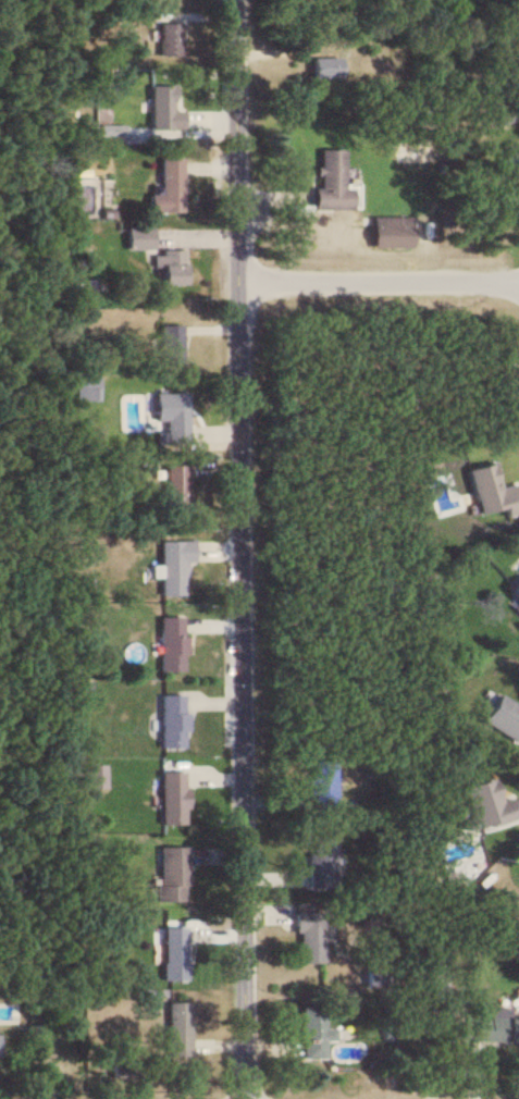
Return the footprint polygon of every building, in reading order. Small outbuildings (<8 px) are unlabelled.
[(156,55),(178,55),(178,23),(156,23),(156,55)] [(338,58),(308,58),(308,78),(338,78),(338,58)] [(351,210),(351,188),(341,188),(341,150),(315,150),(315,210),(351,210)] [(179,158),(158,158),(158,195),(147,195),(147,211),(179,211),(179,158)] [(518,193),(518,163),(508,168),(518,193)] [(409,218),(370,218),(370,247),(409,247),(409,218)] [(150,249),(150,227),(124,227),(124,249),(150,249)] [(181,249),(152,249),(152,266),(157,266),(157,283),(181,283),(181,249)] [(179,324),(156,324),(156,363),(179,363),(179,324)] [(152,419),(163,419),(163,440),(185,440),(185,392),(152,392),(152,419)] [(478,518),(518,507),(518,502),(514,482),(497,486),(490,461),(465,467),(478,518)] [(185,511),(185,464),(162,464),(162,511),(185,511)] [(190,562),(190,539),(157,539),(157,594),(182,594),(182,562),(190,562)] [(509,587),(518,600),(518,579),(509,587)] [(157,616),(158,670),(183,670),(182,615),(157,616)] [(508,741),(518,727),(518,711),(491,689),(481,701),(487,706),(478,718),(508,741)] [(157,747),(183,747),(183,694),(157,694),(157,747)] [(332,758),(308,758),(308,807),(332,807),(332,758)] [(158,823),(182,823),(182,770),(158,770),(158,823)] [(456,787),(469,830),(513,816),(506,796),(495,799),(488,777),(456,787)] [(306,885),(334,885),(334,837),(306,837),(306,885)] [(184,846),(156,846),(156,900),(184,900),(184,846)] [(321,911),(295,911),(295,961),(321,961),(321,911)] [(184,926),(160,926),(160,979),(184,979),(184,926)] [(166,1055),(188,1055),(188,1001),(165,1001),(166,1055)] [(323,1057),(323,1039),(332,1039),(332,1027),(322,1027),(322,1005),(300,1005),(300,1057),(323,1057)] [(507,1017),(507,1007),(487,1006),(487,1019),(463,1018),(462,1039),(518,1041),(518,1017),(507,1017)]
